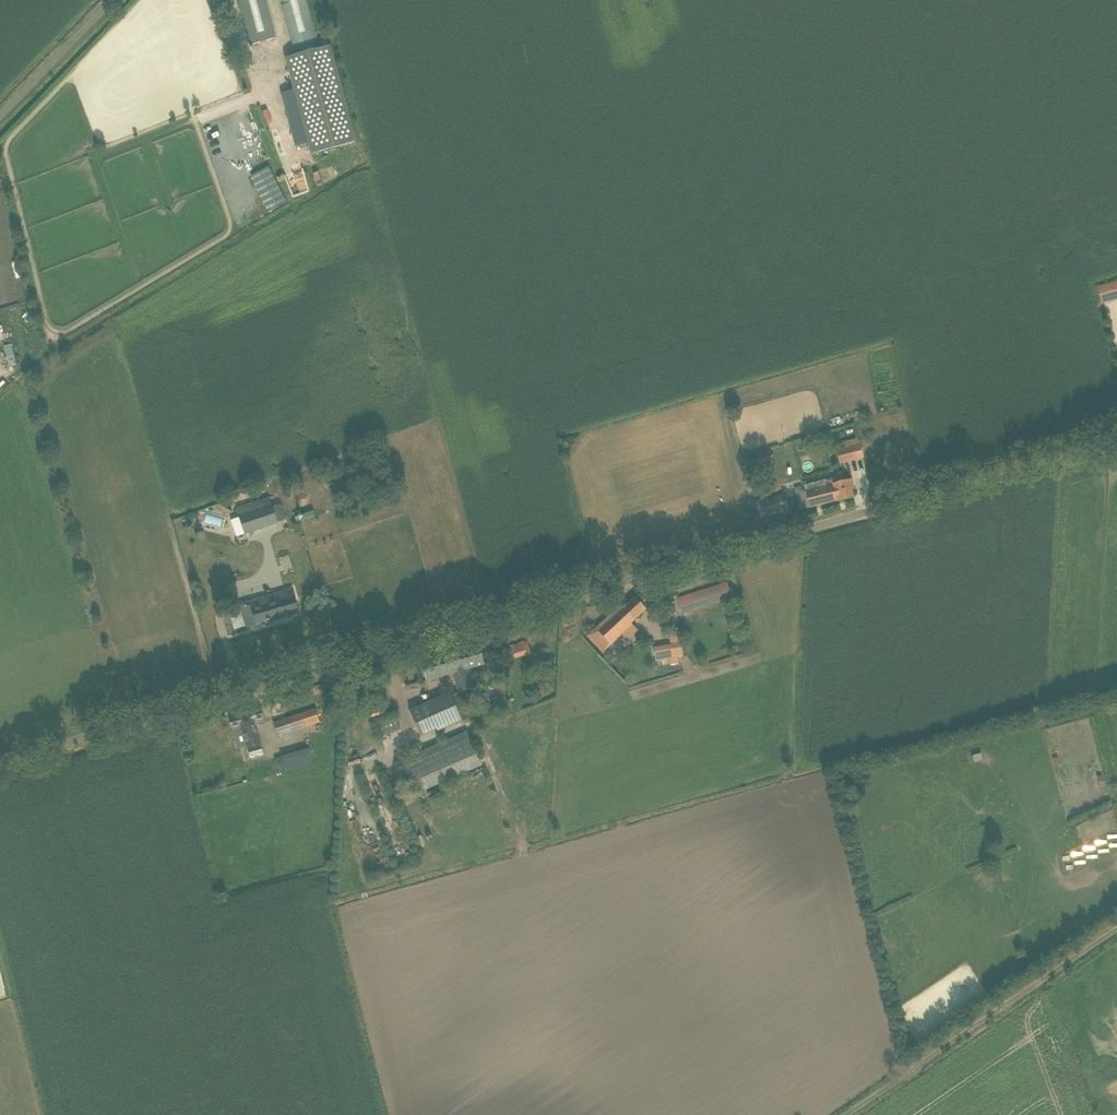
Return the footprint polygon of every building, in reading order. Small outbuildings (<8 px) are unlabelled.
[(276,39),(265,0),(239,0),(251,46),(276,39)] [(295,56),(318,49),(305,0),(280,0),(295,56)] [(331,46),(318,49),(295,56),(285,58),(310,153),(356,140),(331,46)] [(331,162),(341,160),(339,147),(328,149),(331,162)] [(287,202),(269,167),(251,176),(269,212),(287,202)] [(1096,285),(1100,302),(1116,298),(1116,280),(1096,285)] [(5,345),(5,366),(13,366),(12,345),(5,345)] [(864,458),(860,444),(836,450),(840,464),(864,458)] [(854,488),(851,478),(837,481),(836,478),(826,481),(826,480),(804,486),(805,489),(802,489),(801,486),(794,488),(800,510),(809,507),(809,508),(838,500),(838,501),(853,497),(851,489),(854,488)] [(785,494),(755,501),(759,518),(789,510),(785,494)] [(245,536),(278,524),(269,497),(252,503),(255,511),(238,517),(245,536)] [(297,521),(313,516),(312,511),(295,516),(297,521)] [(684,615),(732,598),(727,582),(678,599),(684,615)] [(299,613),(292,589),(240,604),(247,628),(299,613)] [(588,636),(602,652),(633,624),(631,622),(646,609),(635,598),(624,608),(621,605),(588,636)] [(510,644),(513,659),(530,654),(527,640),(510,644)] [(681,644),(654,647),(656,662),(683,658),(681,644)] [(485,665),(479,646),(421,662),(426,681),(454,673),(459,691),(474,687),(469,669),(485,665)] [(409,710),(421,736),(436,729),(437,728),(425,703),(409,710)] [(248,753),(262,749),(256,726),(265,724),(260,707),(229,716),(233,733),(242,730),(248,753)] [(294,731),(320,722),(315,709),(273,724),(279,740),(295,735),(294,731)] [(400,729),(397,721),(382,725),(384,734),(400,729)] [(420,782),(478,757),(467,732),(400,761),(412,786),(420,782)] [(278,773),(312,764),(308,748),(273,758),(278,773)]
